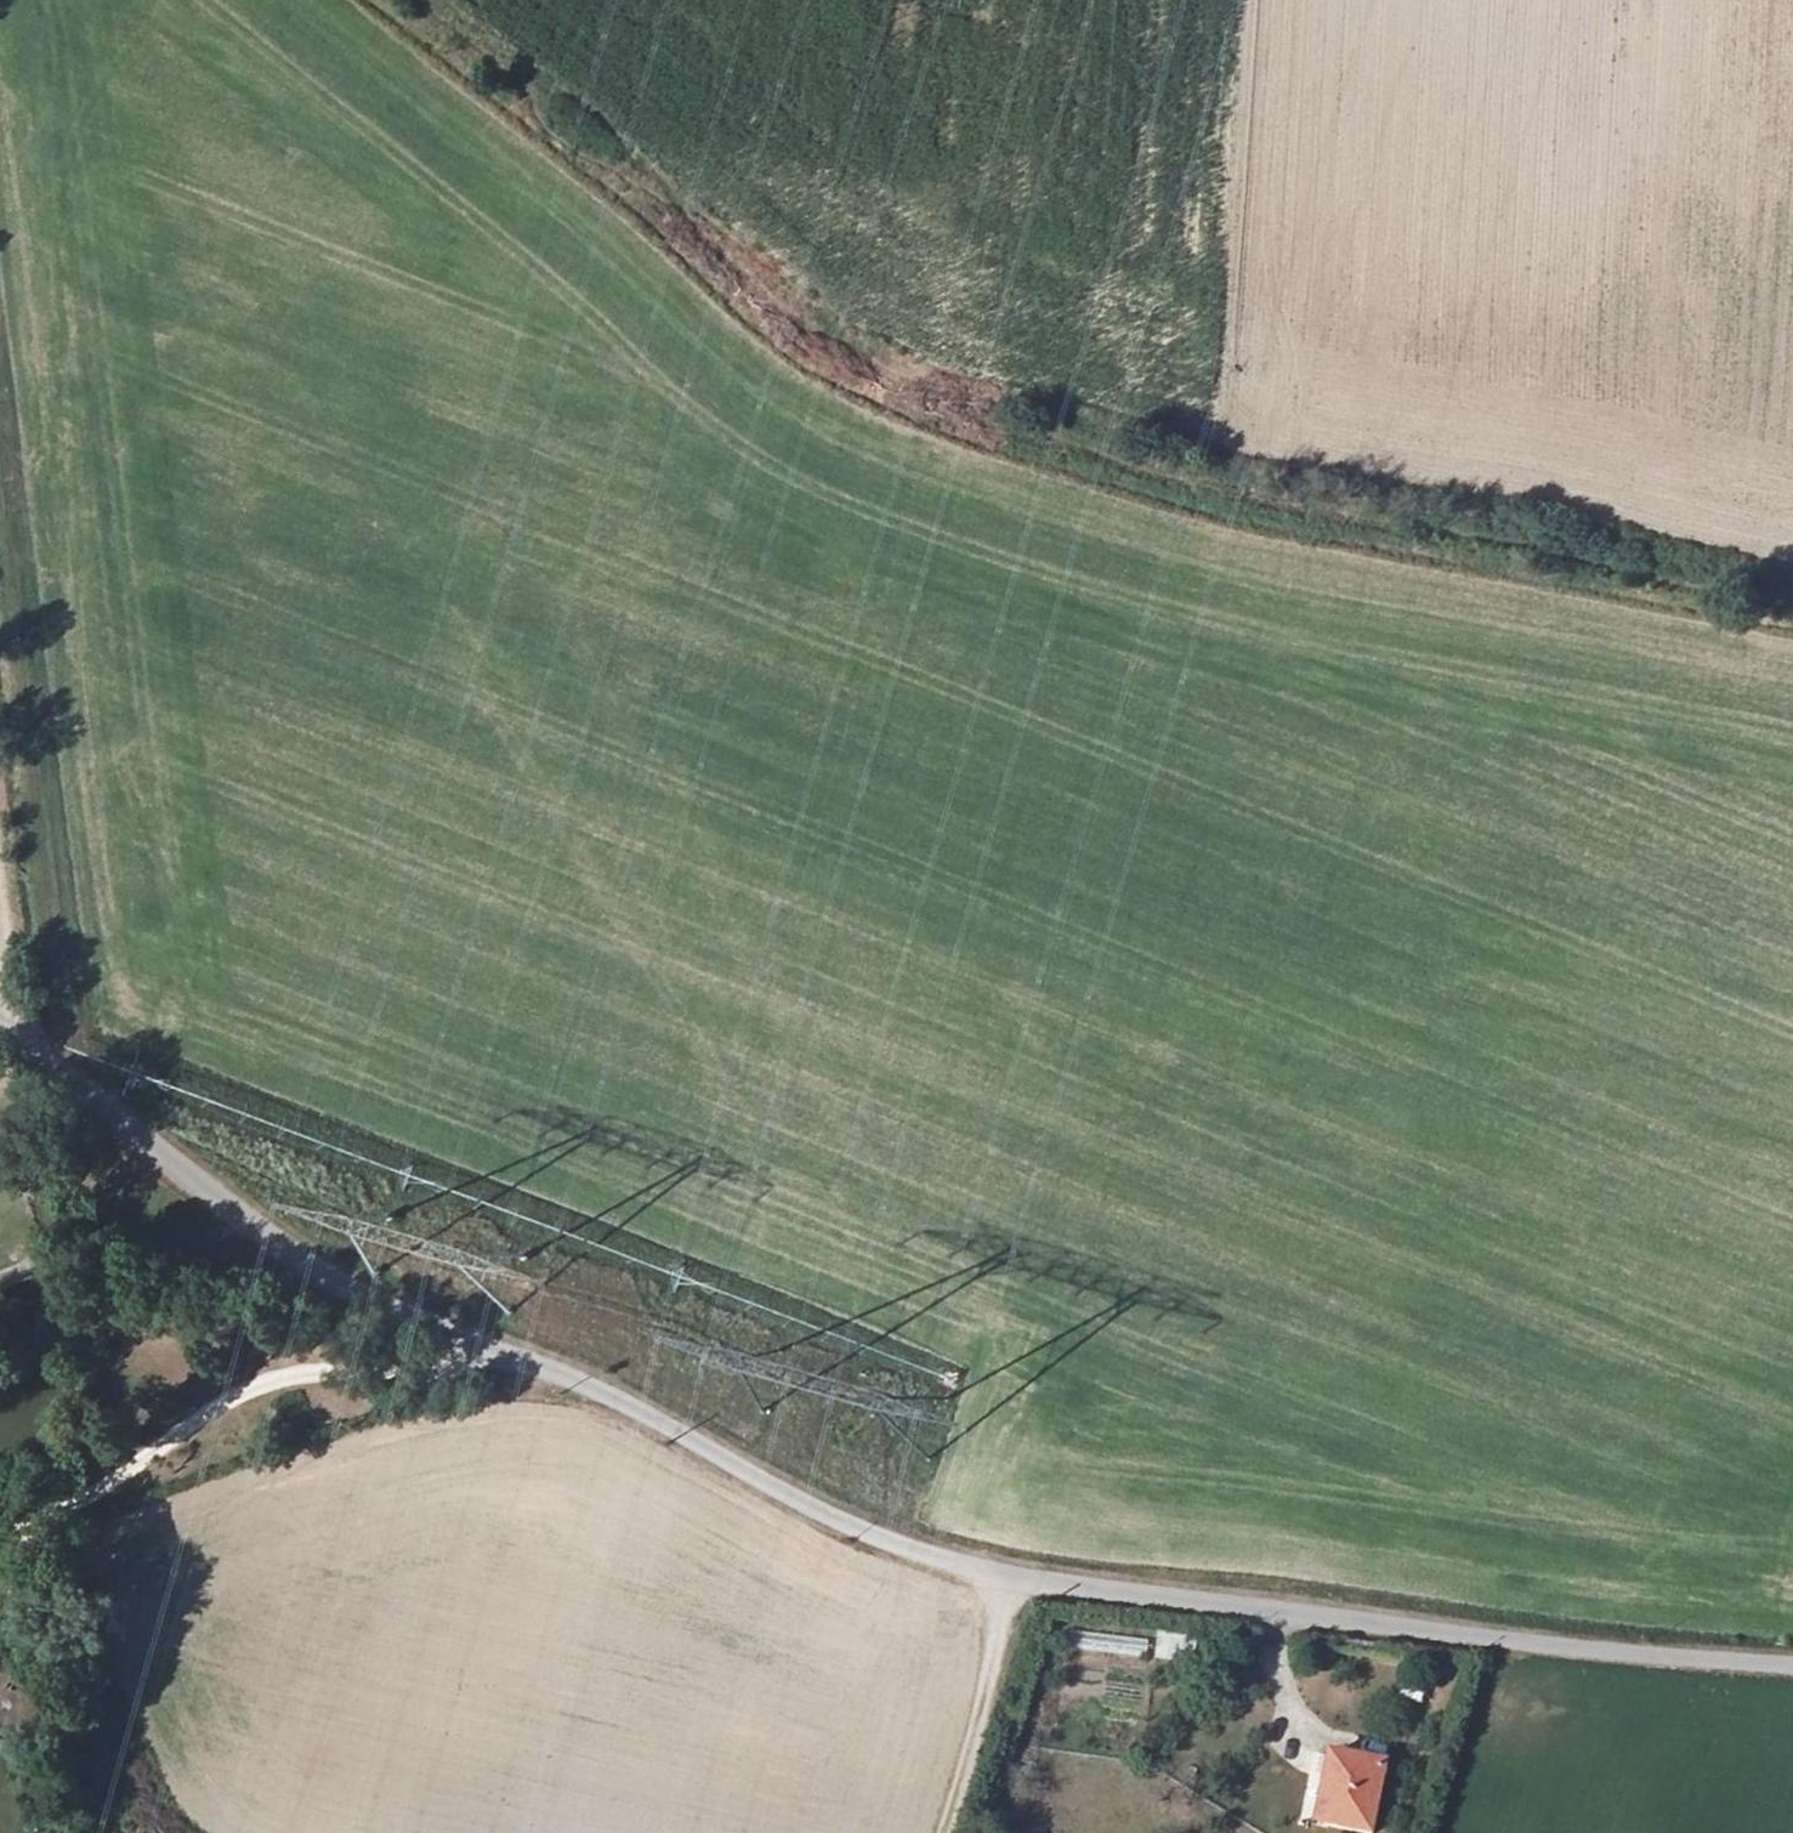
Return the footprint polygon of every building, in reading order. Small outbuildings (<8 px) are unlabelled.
[(1388,1766),(1333,1755),(1319,1823),(1369,1832),(1375,1832),(1388,1766)]
